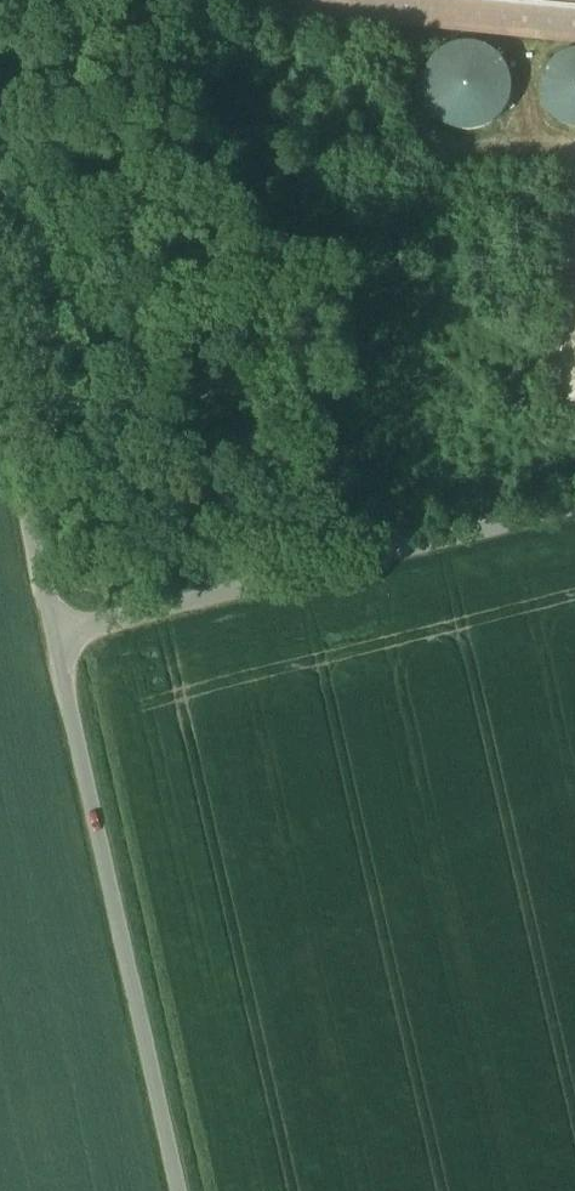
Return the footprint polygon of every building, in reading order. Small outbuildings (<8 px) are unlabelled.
[(312,2),(574,25),(574,0),(312,0),(312,2)] [(445,31),(427,35),(417,42),(409,54),(407,72),(411,84),(418,94),(431,102),(452,103),(470,93),(477,81),(480,65),(476,50),(465,38),(445,31)] [(543,39),(533,46),(525,58),(523,76),(526,88),(534,98),(547,106),(568,107),(574,103),(574,40),(560,35),(543,39)]
